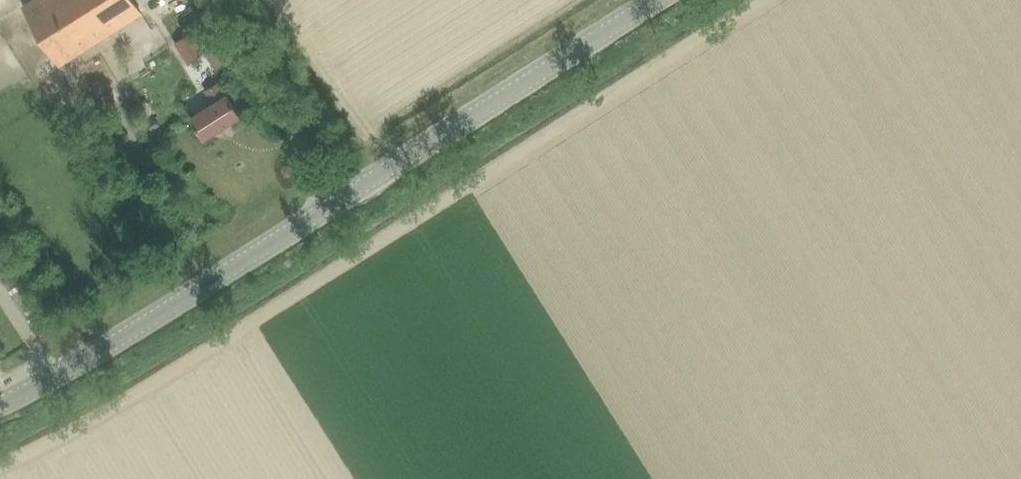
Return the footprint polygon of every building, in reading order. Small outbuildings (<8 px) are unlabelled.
[(59,65),(140,13),(132,0),(31,0),(22,6),(59,65)] [(188,64),(204,53),(189,32),(174,43),(188,64)] [(203,138),(239,114),(226,93),(225,94),(217,81),(205,89),(213,102),(189,117),(203,138)] [(303,112),(308,109),(304,102),(298,105),(303,112)]
